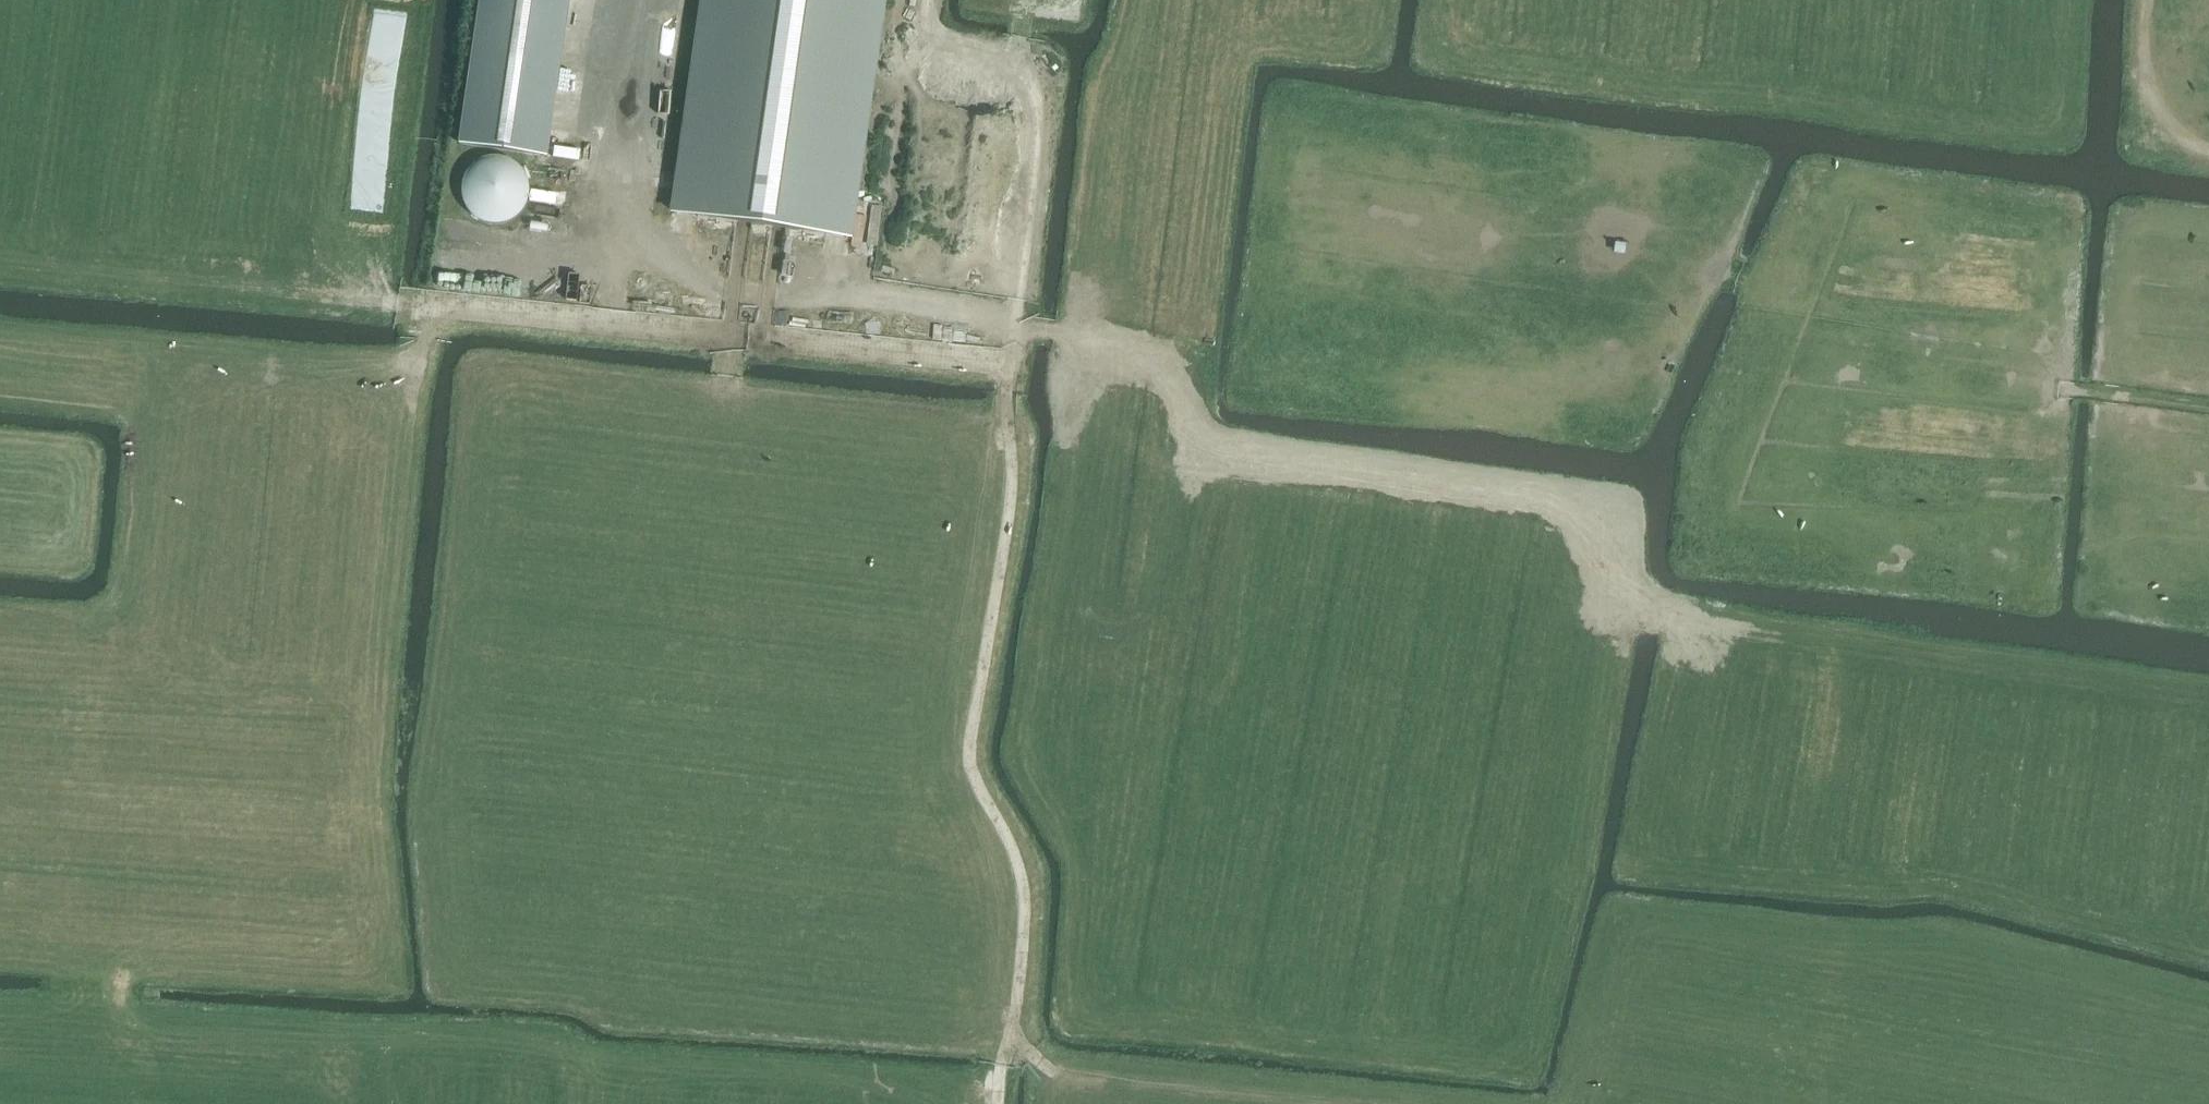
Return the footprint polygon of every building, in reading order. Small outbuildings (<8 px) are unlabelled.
[(547,156),(569,0),(478,0),(458,143),(547,156)] [(882,0),(705,0),(673,215),(846,241),(882,0)] [(481,221),(493,223),(504,222),(513,217),(521,209),(526,199),(527,188),(524,177),(518,167),(508,160),(497,156),(485,157),(474,162),(465,171),(460,182),(460,194),(463,205),(471,215),(481,221)]
